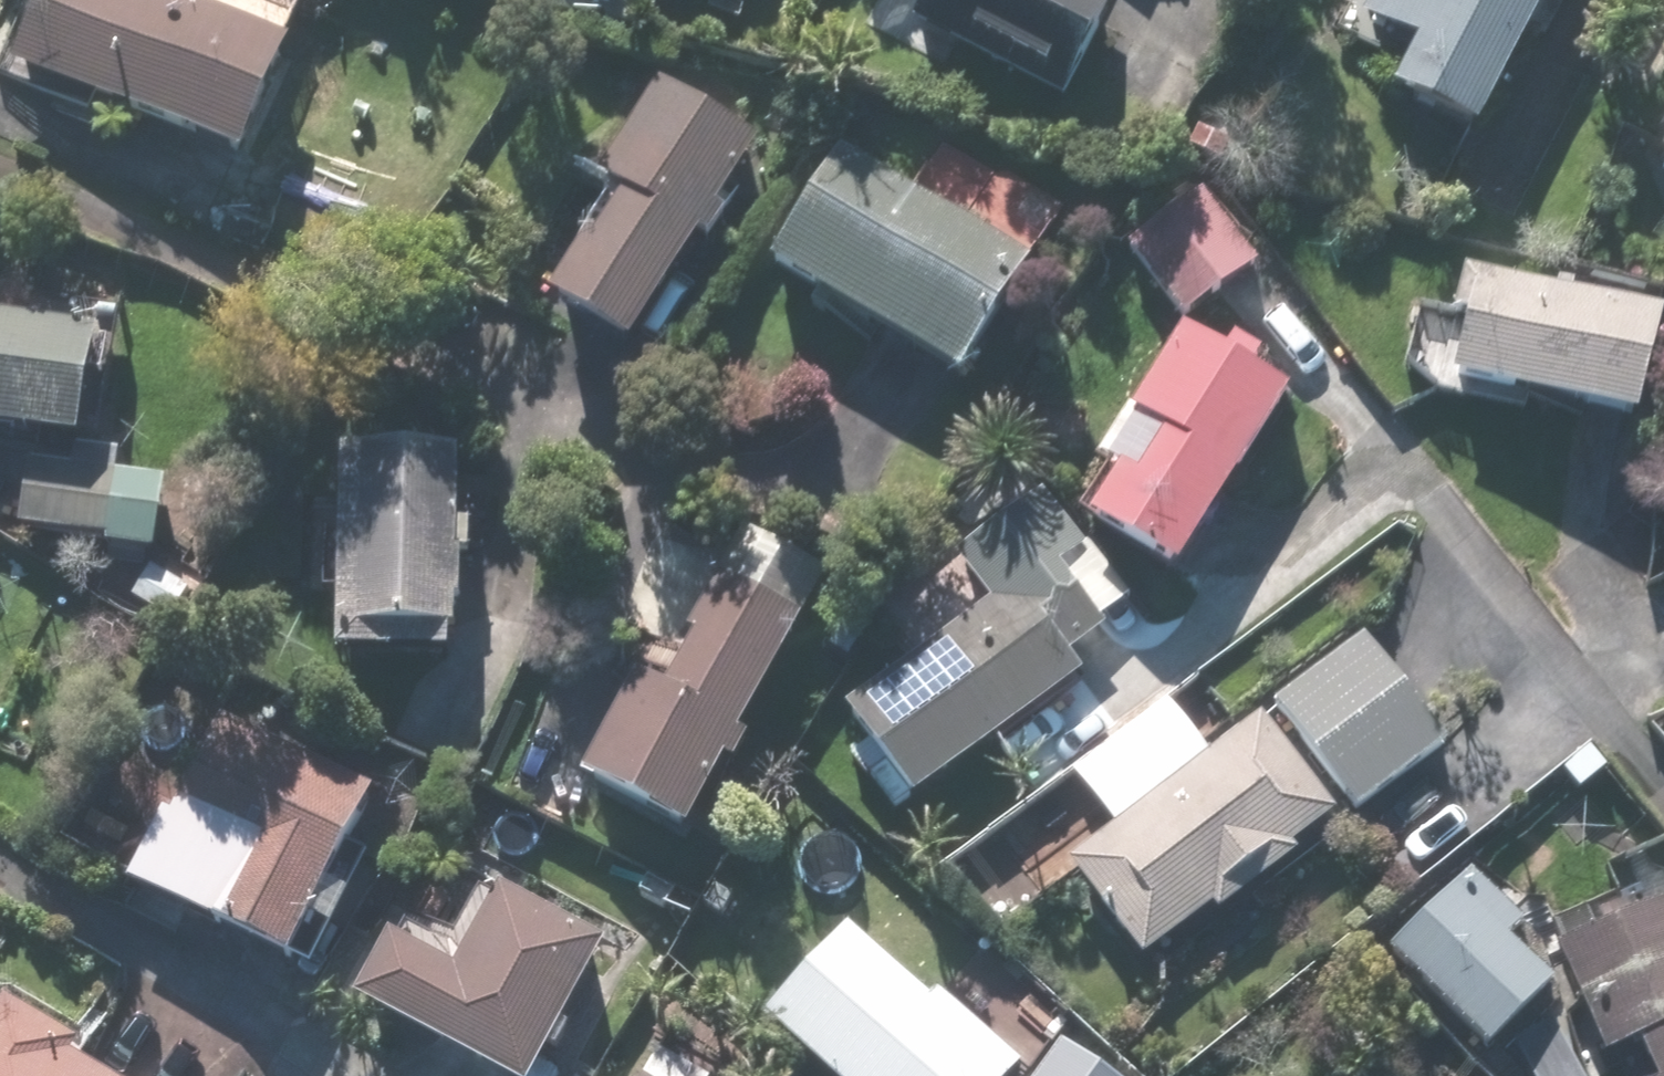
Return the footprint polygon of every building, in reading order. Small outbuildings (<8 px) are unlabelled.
[(0,71),(236,177),(289,61),(152,0),(33,0),(0,71)] [(909,28),(1058,109),(1110,13),(1087,0),(1088,0),(924,0),(909,28)] [(1353,32),(1409,62),(1383,108),(1465,152),(1547,0),(1371,0),(1353,32)] [(591,186),(611,199),(539,311),(620,362),(756,150),(721,129),(721,128),(655,86),(591,186)] [(831,158),(760,274),(954,392),(1025,276),(831,158)] [(1122,249),(1179,327),(1256,272),(1200,194),(1122,249)] [(1433,384),(1626,438),(1657,329),(1463,275),(1433,384)] [(71,457),(92,342),(0,325),(0,444),(71,457)] [(1169,583),(1283,397),(1175,332),(1061,518),(1169,583)] [(455,458),(333,454),(326,666),(440,670),(440,646),(449,646),(450,615),(456,615),(458,565),(466,565),(467,534),(452,533),(455,458)] [(161,489),(24,465),(12,533),(102,549),(101,556),(147,564),(161,489)] [(1038,494),(991,529),(969,545),(949,561),(984,608),(838,716),(907,810),(1079,683),(1064,663),(1102,635),(1056,574),(1083,554),(1038,494)] [(658,701),(630,685),(574,789),(633,820),(679,845),(797,627),(720,586),(719,588),(710,584),(679,641),(688,645),(658,701)] [(1443,752),(1359,638),(1265,706),(1349,820),(1443,752)] [(1254,719),(1061,867),(1138,967),(1208,914),(1214,922),(1294,861),(1288,853),(1331,820),(1254,719)] [(368,802),(305,770),(215,725),(161,833),(233,869),(198,939),(278,979),(368,802)] [(1469,872),(1380,955),(1479,1062),(1550,996),(1503,946),(1522,928),(1469,872)] [(445,981),(382,947),(344,1014),(458,1075),(533,1075),(547,1050),(553,1040),(599,956),(491,898),(445,981)] [(1598,1066),(1611,1060),(1617,1075),(1663,1075),(1663,902),(1564,941),(1564,942),(1550,948),(1598,1066)] [(813,1075),(1018,1075),(932,997),(925,1005),(841,929),(755,1023),(813,1075)] [(68,1071),(76,1058),(0,1011),(0,1075),(76,1075),(68,1071)] [(1054,1045),(1033,1075),(1099,1075),(1054,1045)]
